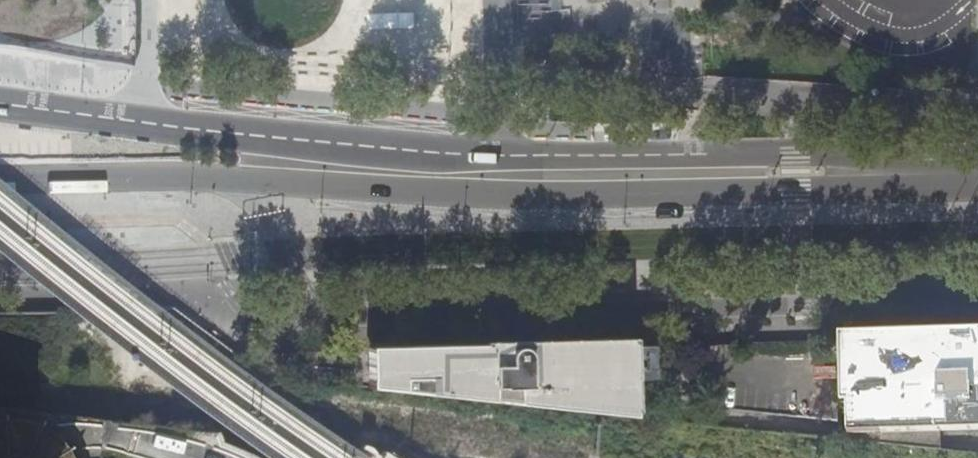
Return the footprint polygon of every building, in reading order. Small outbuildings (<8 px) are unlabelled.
[(422,11),(482,13),(482,0),(423,0),(422,11)] [(840,431),(977,429),(977,335),(933,336),(838,340),(840,431)] [(624,417),(621,345),(362,351),(364,388),(624,417)]
